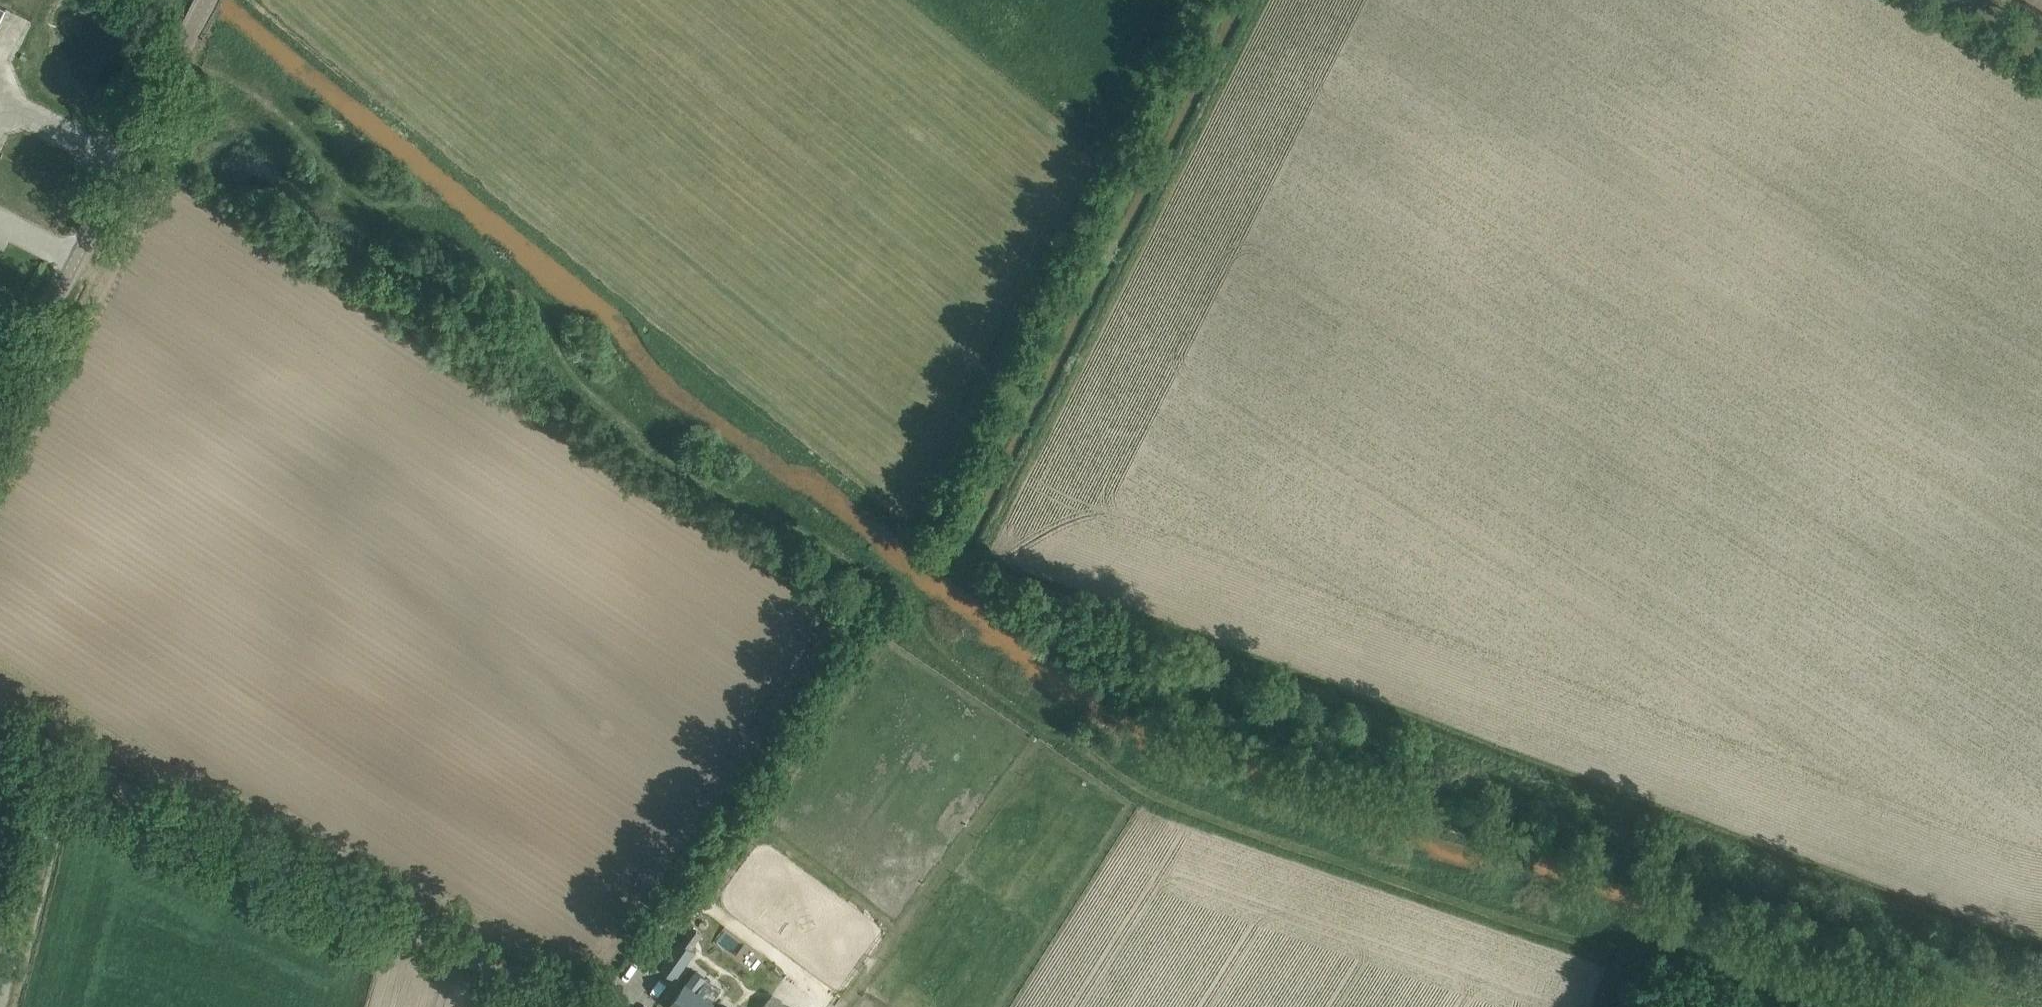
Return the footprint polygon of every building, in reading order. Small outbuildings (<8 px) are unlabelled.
[(714,883),(705,895),(713,901),(722,889),(714,883)] [(660,970),(674,980),(692,954),(678,944),(660,970)] [(670,1003),(675,1006),(708,1006),(712,1002),(695,991),(705,977),(695,970),(670,1003)]
